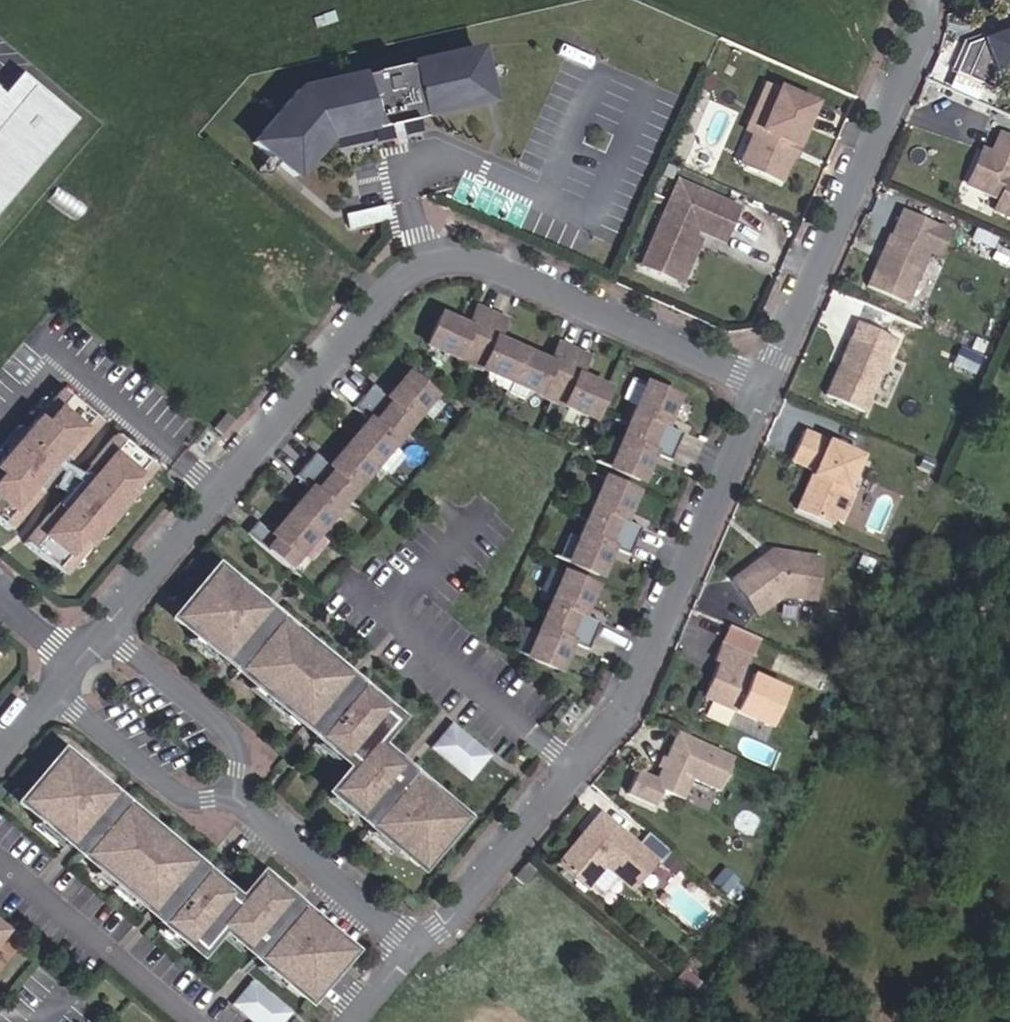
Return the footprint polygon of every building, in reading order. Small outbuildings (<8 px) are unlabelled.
[(992,22),(982,27),(955,39),(941,67),(981,86),(987,72),(989,71),(1009,62),(1009,14),(992,22)] [(992,22),(989,15),(978,20),(982,27),(992,22)] [(476,48),(289,89),(243,144),(293,183),(328,142),(489,104),(476,48)] [(1009,78),(1009,62),(989,71),(996,85),(1009,78)] [(0,92),(0,208),(74,121),(18,74),(1,92),(0,92)] [(808,105),(761,85),(755,98),(762,102),(734,166),(774,183),(786,156),(789,147),(808,105)] [(729,163),(734,166),(762,102),(755,98),(752,105),(754,106),(729,163)] [(1000,174),(1009,153),(1009,141),(991,132),(982,152),(973,148),(957,182),(988,196),(982,208),(1009,220),(1009,179),(1000,174)] [(790,158),(794,149),(789,147),(786,156),(790,158)] [(673,270),(691,229),(698,232),(720,242),(734,209),(673,183),(641,256),(673,270)] [(673,270),(641,256),(636,268),(675,285),(698,232),(691,229),(673,270)] [(938,256),(893,234),(873,289),(915,307),(938,256)] [(1000,268),(1007,255),(989,247),(983,260),(1000,268)] [(427,309),(413,339),(436,349),(473,366),(518,386),(555,403),(577,413),(591,383),(564,371),(572,353),(544,340),(536,358),(509,346),(482,334),(490,316),(462,303),(454,321),(427,309)] [(436,349),(413,339),(409,349),(432,359),(436,349)] [(861,412),(885,357),(847,340),(840,356),(841,362),(839,366),(836,365),(823,395),(861,412)] [(468,375),(514,396),(518,386),(473,366),(468,375)] [(243,517),(234,528),(274,562),(287,547),(319,509),(345,478),(377,440),(403,410),(419,391),(394,370),(375,392),(360,380),(340,402),(356,415),(317,461),(302,448),(282,471),(297,484),(265,522),(258,530),(243,517)] [(624,400),(634,377),(625,373),(614,396),(624,400)] [(664,391),(634,377),(624,400),(607,436),(597,459),(627,473),(639,445),(658,454),(670,426),(652,418),(664,391)] [(1,529),(26,498),(20,493),(60,445),(67,451),(93,421),(55,389),(43,403),(29,419),(19,431),(0,453),(0,529),(1,529)] [(411,417),(427,398),(419,391),(403,410),(411,417)] [(29,419),(43,403),(37,397),(22,414),(29,419)] [(577,413),(555,403),(550,412),(573,422),(577,413)] [(19,431),(13,425),(0,440),(0,453),(19,431)] [(242,428),(232,440),(239,446),(249,434),(242,428)] [(42,512),(17,543),(54,575),(65,562),(79,546),(89,534),(111,508),(120,497),(134,480),(146,466),(108,434),(83,464),(83,465),(90,470),(49,518),(43,513),(42,512)] [(843,491),(856,462),(798,434),(790,452),(810,462),(806,469),(789,507),(827,525),(829,519),(843,491)] [(377,440),(345,478),(353,485),(385,447),(377,440)] [(67,451),(60,445),(20,493),(26,498),(67,451)] [(806,469),(810,462),(790,452),(787,459),(806,469)] [(49,518),(90,470),(83,465),(43,513),(49,518)] [(619,490),(589,476),(579,499),(563,536),(552,558),(582,572),(595,545),(613,553),(625,525),(607,517),(619,490)] [(127,502),(141,485),(134,480),(120,497),(127,502)] [(838,523),(852,495),(843,491),(829,519),(838,523)] [(95,540),(117,514),(111,508),(89,534),(95,540)] [(327,516),(319,509),(287,547),(295,554),(327,516)] [(759,556),(727,579),(751,617),(790,592),(825,607),(841,570),(779,542),(768,550),(767,556),(762,559),(759,556)] [(72,567),(85,551),(79,546),(65,562),(72,567)] [(211,650),(249,605),(223,584),(225,582),(204,563),(163,612),(182,629),(184,627),(211,650)] [(578,582),(548,568),(538,591),(521,628),(511,650),(541,664),(553,637),(571,645),(584,617),(566,609),(578,582)] [(226,663),(264,618),(249,605),(211,650),(226,663)] [(272,626),(264,618),(226,663),(250,684),(230,708),(241,718),(240,720),(263,739),(303,692),(280,673),(279,674),(268,665),(291,637),(274,623),(272,626)] [(784,690),(743,671),(758,637),(726,623),(710,658),(715,660),(699,695),(768,725),(784,690)] [(318,705),(303,692),(263,739),(278,752),(318,705)] [(478,726),(444,697),(428,716),(462,746),(478,726)] [(766,740),(771,729),(704,699),(699,711),(766,740)] [(383,760),(318,705),(278,752),(300,770),(301,768),(323,787),(322,789),(343,807),(383,760)] [(730,754),(672,728),(652,775),(633,767),(622,791),(651,804),(658,787),(679,796),(688,775),(715,787),(730,754)] [(69,769),(47,750),(6,798),(27,815),(28,813),(55,836),(93,792),(67,771),(69,769)] [(358,820),(398,773),(383,760),(343,807),(358,820)] [(404,862),(446,812),(426,795),(425,796),(398,773),(358,820),(383,841),(382,843),(404,862)] [(108,805),(93,792),(55,836),(70,849),(108,805)] [(130,821),(109,803),(108,805),(70,849),(70,850),(134,905),(174,858),(153,840),(151,842),(129,823),(130,821)] [(573,835),(552,860),(580,884),(598,862),(624,883),(648,854),(595,809),(584,822),(588,825),(582,833),(573,835)] [(189,871),(174,858),(134,905),(149,918),(189,871)] [(530,866),(522,859),(510,873),(518,880),(530,866)] [(720,870),(710,882),(722,892),(732,880),(720,870)] [(212,890),(189,871),(149,918),(172,937),(173,935),(185,945),(206,921),(222,935),(224,933),(272,974),(270,976),(292,994),(332,946),(313,929),(311,931),(244,874),(221,901),(210,892),(212,890)] [(239,979),(221,1001),(246,1021),(261,1021),(273,1008),(239,979)]
